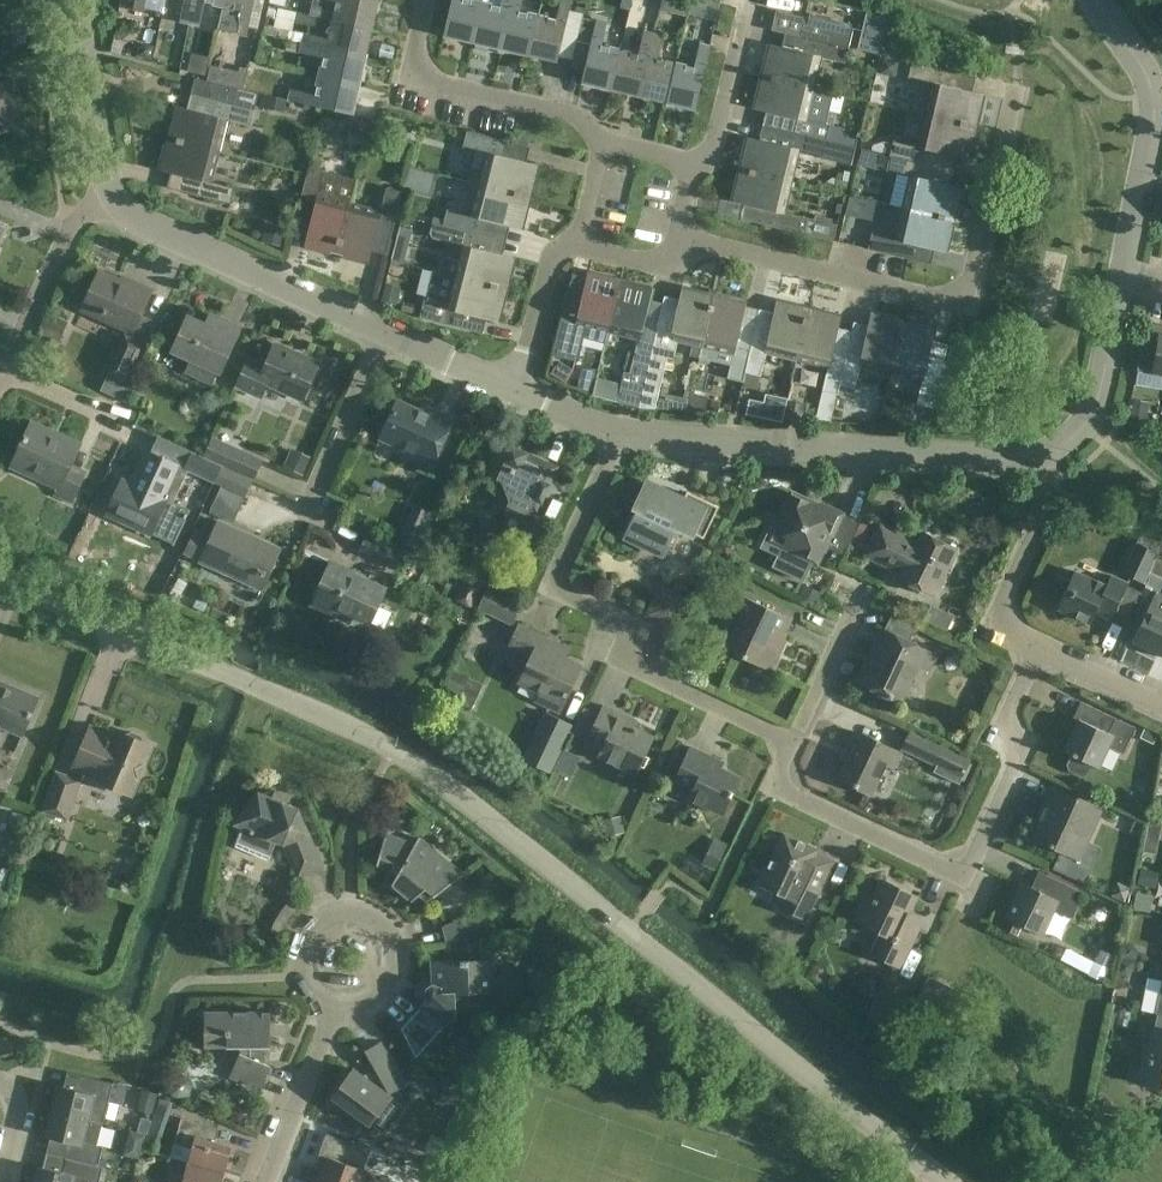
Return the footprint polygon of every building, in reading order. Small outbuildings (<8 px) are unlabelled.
[(133,10),(143,13),(146,0),(135,0),(133,10)] [(195,0),(184,0),(179,22),(189,24),(195,0)] [(223,7),(224,0),(195,0),(189,24),(199,26),(205,3),(223,7)] [(223,7),(218,30),(246,37),(255,0),(224,0),(223,7)] [(296,14),(371,31),(378,1),(374,0),(313,0),(310,15),(296,12),(296,14)] [(443,35),(472,42),(481,3),(468,0),(452,0),(448,17),(443,35)] [(472,42),(500,49),(512,0),(502,0),(500,8),(481,3),(472,42)] [(500,49),(529,56),(538,17),(519,12),(522,0),(512,0),(500,49)] [(529,56),(557,62),(572,0),(561,0),(557,21),(538,17),(529,56)] [(676,0),(661,0),(660,5),(659,10),(662,10),(673,13),(676,0)] [(688,14),(700,16),(704,0),(692,0),(688,14)] [(866,12),(862,32),(885,37),(890,18),(866,12)] [(303,45),(365,58),(371,31),(296,14),(294,22),(307,25),(305,33),(265,23),(263,33),(303,43),(303,45)] [(769,45),(762,76),(812,87),(819,57),(844,62),(852,29),(804,18),(797,51),(769,45)] [(589,52),(582,83),(611,90),(620,50),(601,46),(607,23),(597,20),(589,52)] [(611,90),(638,96),(653,34),(643,32),(638,55),(620,50),(611,90)] [(638,96),(667,103),(676,64),(658,60),(663,37),(653,34),(638,96)] [(319,78),(358,87),(365,58),(303,45),(287,41),(285,50),(301,53),(300,54),(324,60),(319,78)] [(382,43),(379,57),(392,60),(395,46),(382,43)] [(139,49),(137,57),(150,60),(153,47),(146,45),(139,49)] [(694,68),(676,64),(667,103),(695,110),(710,48),(699,45),(694,68)] [(883,57),(879,72),(889,74),(895,71),(898,60),(883,57)] [(931,82),(924,114),(976,126),(983,95),(945,86),(949,73),(952,74),(952,72),(911,63),(908,77),(931,82)] [(248,68),(240,66),(236,88),(243,89),(248,68)] [(792,118),(789,132),(855,147),(857,139),(846,136),(842,128),(826,124),(833,92),(812,87),(762,76),(754,110),(792,118)] [(358,87),(319,78),(315,97),(292,92),(290,100),(352,115),(358,87)] [(11,81),(0,83),(0,133),(19,129),(13,92),(11,92),(10,85),(12,85),(11,81)] [(167,139),(220,152),(228,121),(249,126),(258,94),(218,84),(214,102),(217,102),(213,116),(175,106),(167,139)] [(264,106),(284,111),(286,100),(267,95),(264,106)] [(893,139),(889,155),(925,163),(928,150),(968,160),(976,126),(924,114),(916,145),(893,139)] [(355,119),(352,134),(366,138),(368,133),(370,123),(355,119)] [(386,120),(382,136),(404,141),(406,132),(401,124),(386,120)] [(475,151),(467,182),(529,198),(538,166),(500,156),(503,143),(506,144),(507,142),(467,132),(462,148),(475,151)] [(855,147),(789,132),(785,147),(747,138),(740,169),(791,181),(798,150),(822,155),(822,158),(851,165),(855,147)] [(220,152),(167,139),(159,171),(197,180),(193,194),(191,193),(190,194),(230,205),(234,189),(213,183),(220,152)] [(925,163),(889,155),(885,170),(909,176),(902,206),(954,218),(961,188),(921,179),(925,163)] [(428,172),(411,167),(405,186),(423,191),(428,172)] [(304,247),(337,255),(351,202),(350,202),(356,180),(309,168),(298,208),(299,208),(300,206),(314,209),(304,247)] [(791,181),(740,169),(732,202),(770,211),(767,225),(764,224),(764,225),(833,242),(837,224),(832,223),(833,219),(815,215),(815,219),(784,211),(791,181)] [(837,179),(834,192),(846,194),(848,181),(837,179)] [(446,211),(443,226),(480,235),(484,220),(521,230),(529,198),(467,182),(466,186),(468,191),(465,205),(460,207),(458,214),(446,211)] [(381,209),(351,202),(337,255),(368,263),(378,225),(391,229),(391,232),(392,232),(402,191),(387,187),(381,209)] [(849,195),(845,215),(876,221),(881,202),(849,195)] [(946,253),(954,218),(902,206),(895,238),(872,233),(867,250),(908,259),(908,258),(905,257),(908,244),(946,253)] [(267,223),(262,242),(280,246),(285,227),(267,223)] [(439,273),(506,290),(514,258),(476,249),(480,235),(443,226),(432,223),(430,233),(432,241),(463,248),(459,261),(447,257),(442,261),(439,273)] [(403,262),(407,249),(395,246),(392,259),(403,262)] [(132,286),(99,271),(81,311),(127,332),(101,390),(115,397),(116,393),(124,396),(158,322),(141,315),(152,290),(134,282),(132,286)] [(431,271),(423,302),(419,318),(474,332),(474,331),(473,331),(476,317),(498,323),(506,290),(439,273),(431,271)] [(566,296),(552,356),(577,362),(581,343),(603,348),(606,333),(618,281),(587,273),(581,300),(566,296)] [(618,281),(606,333),(639,341),(631,372),(624,371),(621,384),(617,400),(638,405),(646,367),(648,360),(656,330),(643,326),(652,289),(618,281)] [(386,283),(381,301),(396,305),(401,287),(386,283)] [(646,367),(638,405),(640,406),(655,408),(658,392),(664,370),(667,357),(674,359),(678,342),(692,346),(690,356),(698,357),(698,356),(712,296),(681,289),(673,327),(659,323),(660,320),(658,320),(656,330),(648,360),(646,367)] [(712,296),(698,356),(731,364),(728,378),(742,382),(751,345),(737,342),(746,304),(712,296)] [(796,361),(808,309),(776,301),(767,339),(754,336),(755,333),(753,333),(751,345),(742,382),(743,382),(745,372),(760,376),(765,354),(796,361)] [(808,309),(796,361),(828,368),(822,391),(837,395),(839,385),(845,358),(832,355),(841,317),(808,309)] [(845,358),(839,385),(855,389),(855,388),(860,365),(890,372),(902,322),(871,314),(862,352),(848,349),(849,346),(848,346),(845,358)] [(218,329),(188,316),(171,353),(189,361),(184,373),(212,386),(217,373),(220,374),(240,329),(222,321),(218,329)] [(55,318),(48,334),(60,340),(67,324),(55,318)] [(902,322),(890,372),(922,380),(917,404),(933,408),(941,371),(940,371),(926,368),(935,330),(902,322)] [(1161,376),(1161,326),(1145,323),(1137,372),(1161,376)] [(318,365),(275,345),(264,369),(248,362),(237,385),(261,396),(267,383),(302,400),(318,365)] [(578,387),(578,388),(592,392),(597,372),(582,369),(578,387)] [(839,385),(837,395),(838,395),(838,394),(840,398),(849,400),(853,398),(855,389),(839,385)] [(689,399),(686,411),(704,411),(708,397),(690,393),(689,399)] [(766,394),(760,418),(781,423),(783,417),(787,399),(766,394)] [(1130,416),(1146,419),(1149,402),(1133,399),(1130,416)] [(800,422),(805,404),(789,400),(784,418),(800,422)] [(428,415),(397,401),(380,439),(434,463),(453,420),(430,410),(428,415)] [(50,432),(31,424),(14,462),(61,483),(55,495),(71,502),(84,473),(70,467),(79,446),(78,445),(76,449),(48,437),(50,432)] [(192,453),(222,466),(253,479),(262,460),(213,438),(204,457),(192,451),(192,453)] [(511,454),(492,446),(479,473),(501,483),(508,500),(502,514),(524,524),(530,510),(537,513),(554,475),(533,466),(535,459),(537,460),(537,459),(519,450),(518,450),(515,450),(513,451),(512,452),(511,453),(511,454)] [(122,482),(108,514),(126,522),(172,543),(172,544),(174,545),(184,523),(160,512),(165,501),(164,500),(178,468),(168,463),(146,453),(131,485),(122,482)] [(222,466),(192,453),(184,470),(214,484),(222,466)] [(283,466),(304,475),(310,462),(289,453),(283,466)] [(222,466),(214,484),(245,498),(253,479),(222,466)] [(681,505),(643,487),(635,503),(639,505),(625,533),(628,535),(627,537),(661,554),(662,551),(665,553),(678,527),(703,539),(718,507),(687,492),(681,505)] [(819,512),(793,500),(779,530),(782,531),(786,541),(784,543),(801,551),(798,556),(811,562),(805,574),(806,574),(820,545),(843,556),(858,524),(841,516),(841,515),(822,506),(819,512)] [(427,528),(409,520),(399,542),(417,550),(427,528)] [(248,536),(218,522),(210,540),(194,533),(185,554),(202,561),(204,556),(228,566),(225,573),(256,587),(261,576),(267,578),(278,552),(258,543),(257,546),(246,541),(248,536)] [(895,533),(879,525),(865,556),(903,574),(900,580),(934,596),(956,549),(923,534),(915,550),(892,539),(895,533)] [(402,552),(367,536),(359,553),(394,568),(402,552)] [(1158,553),(1136,543),(1122,573),(1144,583),(1158,553)] [(353,573),(331,563),(312,604),(333,613),(336,607),(384,629),(392,612),(377,605),(384,591),(351,576),(353,573)] [(1106,587),(1074,572),(1073,575),(1077,578),(1071,590),(1067,588),(1057,609),(1089,624),(1095,613),(1111,620),(1127,584),(1111,576),(1106,587)] [(508,574),(501,588),(515,595),(522,580),(508,574)] [(467,576),(454,599),(472,608),(484,585),(467,576)] [(179,577),(167,598),(176,603),(188,582),(179,577)] [(804,584),(799,595),(816,603),(821,592),(804,584)] [(688,598),(661,586),(648,614),(674,627),(688,598)] [(521,603),(490,589),(481,609),(512,623),(521,603)] [(1155,593),(1148,608),(1142,620),(1132,642),(1161,656),(1161,596),(1155,593)] [(791,619),(738,595),(731,611),(741,615),(725,651),(768,670),(773,659),(776,660),(788,635),(785,634),(791,619)] [(932,604),(926,618),(948,628),(954,615),(932,604)] [(550,642),(518,627),(509,646),(532,657),(520,681),(541,691),(537,700),(559,710),(580,668),(545,651),(550,642)] [(935,655),(882,630),(857,683),(900,704),(918,665),(928,670),(935,655)] [(446,688),(460,694),(468,678),(454,671),(446,688)] [(0,682),(0,728),(1,727),(22,735),(28,721),(38,698),(0,682)] [(1135,728),(1080,702),(1073,719),(1078,722),(1064,752),(1071,756),(1066,765),(1068,771),(1081,776),(1086,775),(1091,765),(1098,768),(1108,748),(1122,755),(1125,750),(1135,728)] [(627,718),(603,706),(586,743),(602,750),(599,757),(635,774),(642,759),(652,738),(624,724),(627,718)] [(546,711),(523,759),(551,773),(574,725),(546,711)] [(1144,727),(1140,737),(1153,744),(1158,733),(1144,727)] [(125,736),(117,732),(113,743),(107,740),(107,739),(107,738),(107,737),(107,736),(106,736),(106,735),(105,735),(90,728),(80,750),(72,767),(73,768),(74,767),(98,778),(97,781),(130,796),(131,795),(130,795),(142,769),(151,747),(144,743),(141,737),(133,733),(125,736)] [(900,754),(855,732),(841,760),(847,762),(838,780),(871,795),(885,765),(893,769),(900,754)] [(910,732),(902,749),(937,766),(933,772),(966,788),(978,764),(910,732)] [(715,759),(690,748),(675,780),(694,789),(689,799),(722,815),(739,778),(712,765),(715,759)] [(83,780),(55,770),(41,811),(68,821),(83,780)] [(1052,789),(1030,837),(1052,847),(1061,852),(1054,867),(1071,875),(1078,859),(1099,811),(1073,799),(1052,789)] [(279,802),(274,791),(264,796),(258,793),(235,824),(235,830),(239,834),(234,847),(269,861),(277,841),(284,844),(284,845),(295,871),(301,869),(304,875),(322,867),(302,819),(295,816),(298,809),(279,802)] [(1134,813),(1144,818),(1151,805),(1140,800),(1134,813)] [(621,816),(601,821),(605,837),(625,832),(621,816)] [(1147,832),(1160,834),(1161,824),(1161,823),(1149,821),(1147,832)] [(387,835),(385,834),(376,866),(391,872),(386,886),(396,891),(398,889),(412,902),(426,889),(433,895),(432,896),(433,897),(457,880),(456,878),(455,879),(437,855),(438,854),(437,853),(436,854),(418,843),(420,839),(418,838),(412,850),(386,839),(387,835)] [(783,834),(759,886),(785,898),(780,910),(805,922),(834,861),(816,853),(818,850),(783,834)] [(704,860),(702,864),(714,869),(715,870),(725,851),(711,845),(704,860)] [(1141,868),(1138,883),(1152,886),(1156,871),(1141,868)] [(1082,894),(1044,876),(1037,891),(1021,884),(1005,918),(1041,935),(1053,908),(1071,917),(1082,894)] [(916,897),(882,881),(874,899),(866,895),(854,920),(879,933),(869,954),(900,969),(923,921),(907,914),(916,897)] [(1117,881),(1111,895),(1124,901),(1130,887),(1117,881)] [(1136,890),(1133,907),(1148,910),(1151,894),(1136,890)] [(297,909),(289,902),(283,908),(281,912),(278,916),(276,919),(274,923),(272,927),(271,932),(281,935),(284,928),(287,922),(292,915),(297,909)] [(488,938),(481,912),(444,925),(449,944),(488,938)] [(1120,958),(1136,961),(1138,951),(1133,944),(1124,942),(1120,958)] [(503,956),(496,950),(487,950),(481,957),(481,961),(460,962),(460,965),(453,965),(452,961),(431,962),(432,985),(426,988),(424,995),(426,1001),(401,1029),(415,1058),(455,1014),(454,994),(494,992),(493,973),(497,972),(503,965),(503,956)] [(1136,961),(1120,958),(1117,973),(1127,975),(1134,970),(1136,961)] [(1093,961),(1087,974),(1103,981),(1109,968),(1093,961)] [(908,986),(886,975),(866,1015),(889,1026),(908,986)] [(953,989),(928,977),(911,1011),(937,1023),(953,989)] [(1160,981),(1153,1013),(1161,1015),(1161,982),(1160,981)] [(269,1013),(205,1013),(205,1047),(240,1047),(240,1055),(231,1077),(260,1089),(269,1067),(263,1064),(263,1047),(269,1047),(269,1013)] [(1153,1028),(1149,1046),(1144,1045),(1140,1064),(1145,1065),(1141,1084),(1161,1089),(1161,1030),(1153,1028)] [(404,1085),(380,1043),(365,1052),(376,1072),(369,1082),(352,1070),(339,1087),(345,1091),(340,1103),(370,1124),(377,1115),(378,1116),(391,1098),(386,1095),(388,1093),(389,1094),(404,1085)] [(457,1089),(459,1090),(465,1092),(470,1078),(449,1071),(444,1085),(457,1089)] [(169,1082),(169,1089),(172,1095),(177,1098),(184,1098),(190,1096),(193,1090),(194,1084),(190,1078),(185,1074),(178,1074),(173,1077),(169,1082)] [(87,1120),(102,1124),(112,1084),(78,1075),(75,1090),(58,1086),(52,1112),(87,1120)] [(461,1106),(465,1092),(459,1090),(457,1089),(444,1085),(440,1099),(461,1106)] [(142,1089),(138,1109),(153,1113),(158,1093),(142,1089)] [(69,1143),(65,1158),(103,1167),(103,1166),(98,1165),(102,1147),(96,1145),(102,1124),(87,1120),(52,1112),(45,1137),(69,1143)] [(142,1117),(137,1131),(147,1134),(152,1120),(142,1117)] [(181,1119),(171,1159),(188,1163),(225,1173),(232,1148),(215,1143),(219,1129),(181,1119)] [(363,1170),(371,1150),(326,1134),(316,1163),(318,1168),(323,1170),(319,1181),(396,1181),(363,1170)] [(431,1134),(426,1148),(441,1154),(447,1140),(431,1134)] [(145,1140),(142,1149),(157,1153),(159,1145),(145,1140)] [(34,1181),(99,1181),(103,1167),(65,1158),(61,1173),(38,1167),(34,1181)] [(169,1181),(222,1181),(225,1173),(188,1163),(184,1177),(172,1174),(169,1181)]
